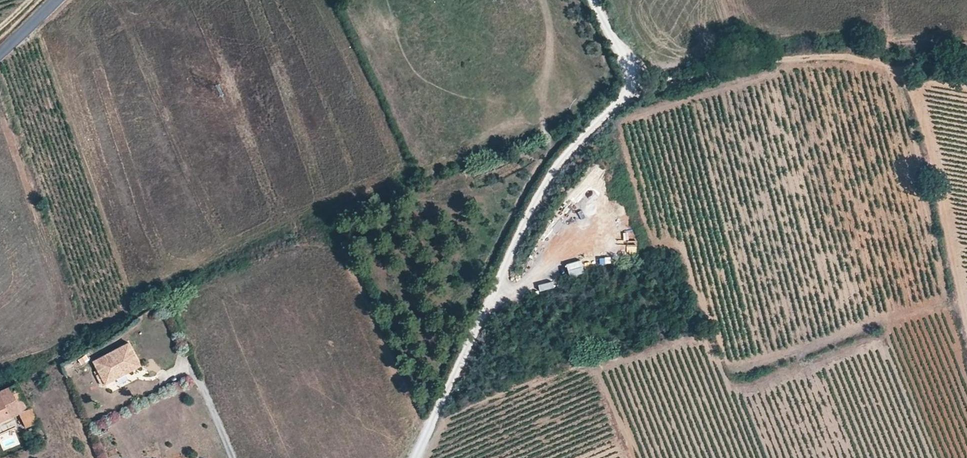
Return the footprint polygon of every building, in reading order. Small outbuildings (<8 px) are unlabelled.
[(141,366),(128,343),(92,362),(104,385),(141,366)] [(19,414),(22,412),(22,411),(28,408),(18,383),(0,391),(0,422),(19,414)] [(25,427),(38,421),(31,407),(28,408),(22,411),(22,412),(19,414),(25,427)]
